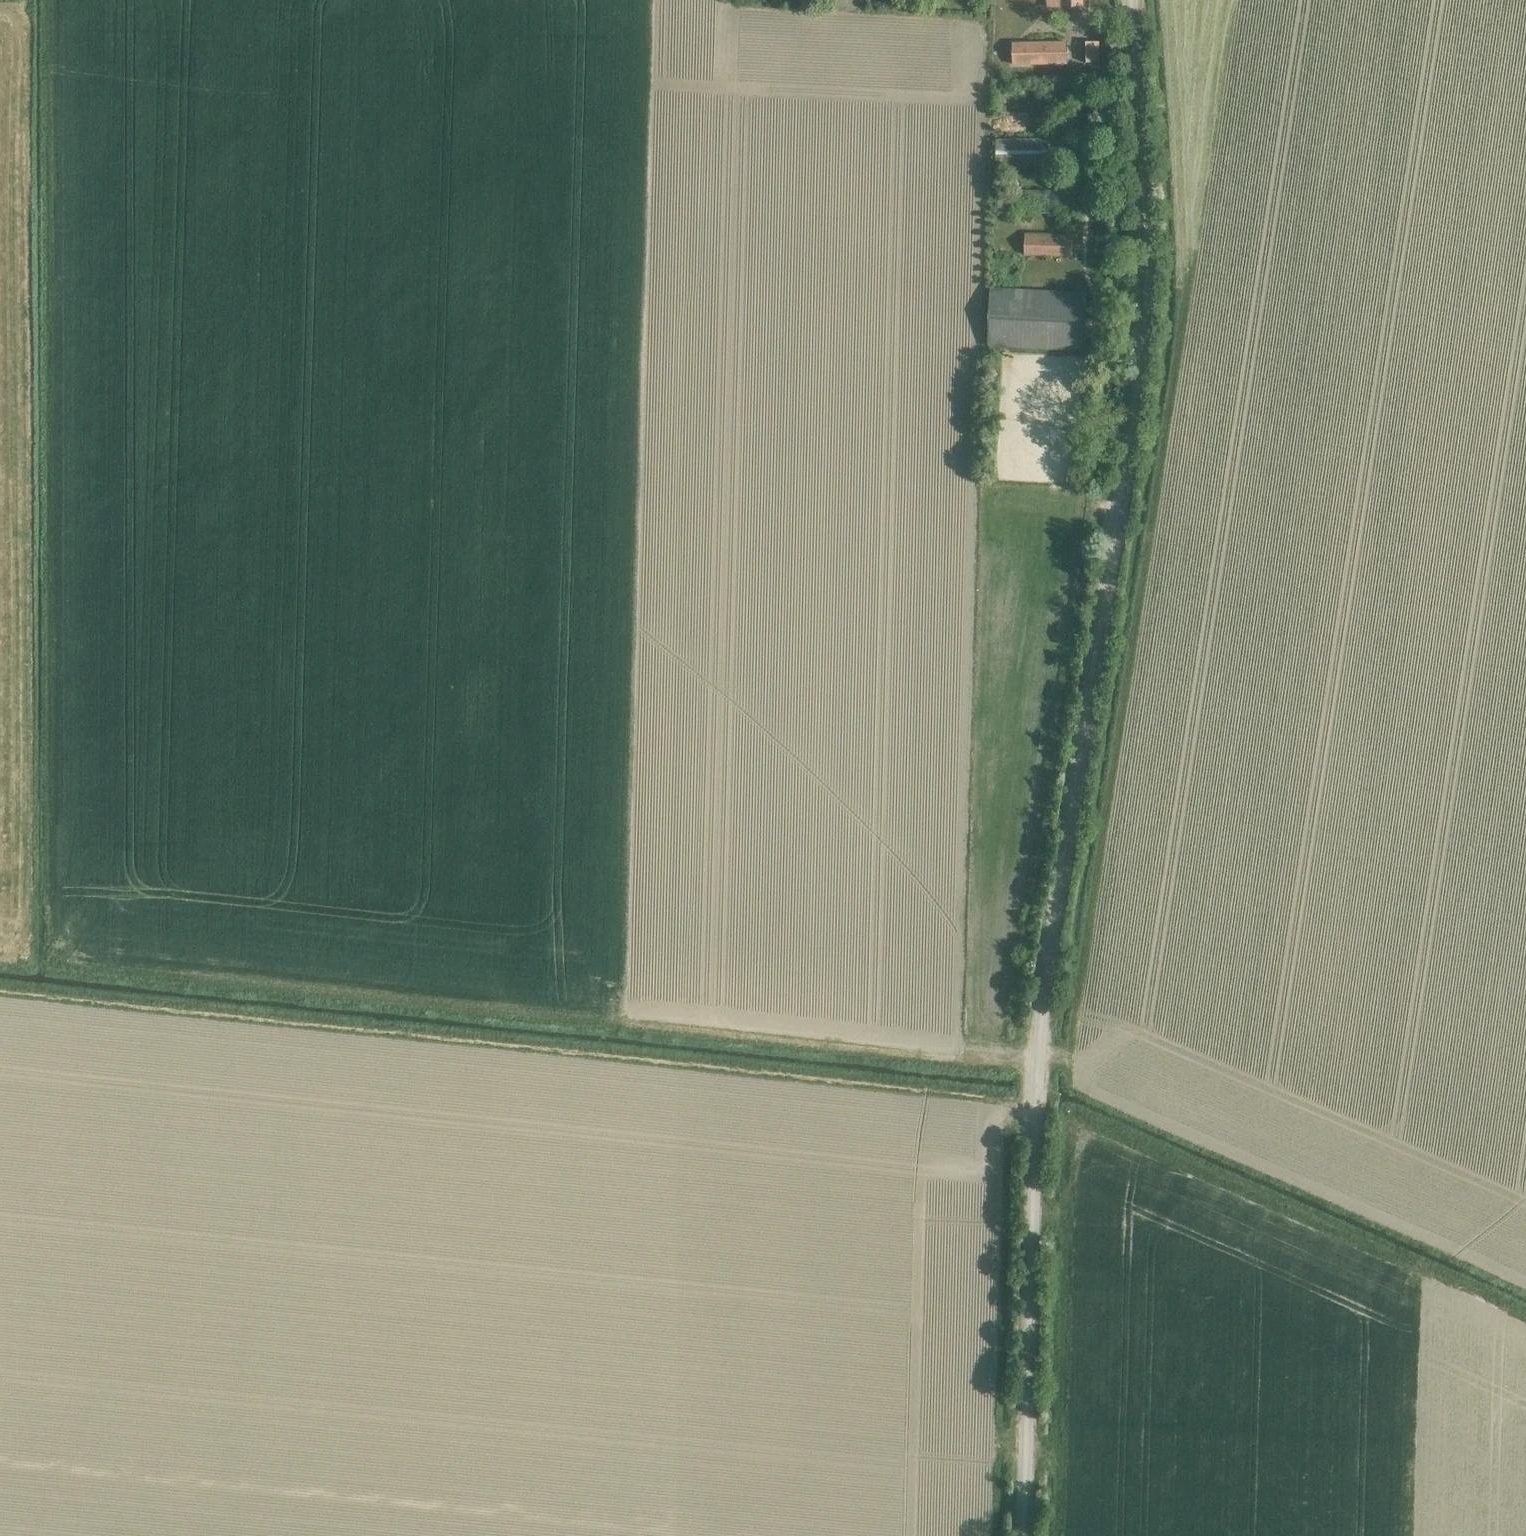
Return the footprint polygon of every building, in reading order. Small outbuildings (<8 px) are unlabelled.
[(1084,8),(1084,0),(1047,0),(1047,9),(1084,8)] [(1012,64),(1066,64),(1065,44),(1012,45),(1012,64)] [(1074,142),(993,141),(993,168),(1074,168),(1074,142)] [(1073,255),(1074,237),(1026,235),(1025,253),(1073,255)] [(1081,349),(1084,294),(989,289),(986,344),(1081,349)]
